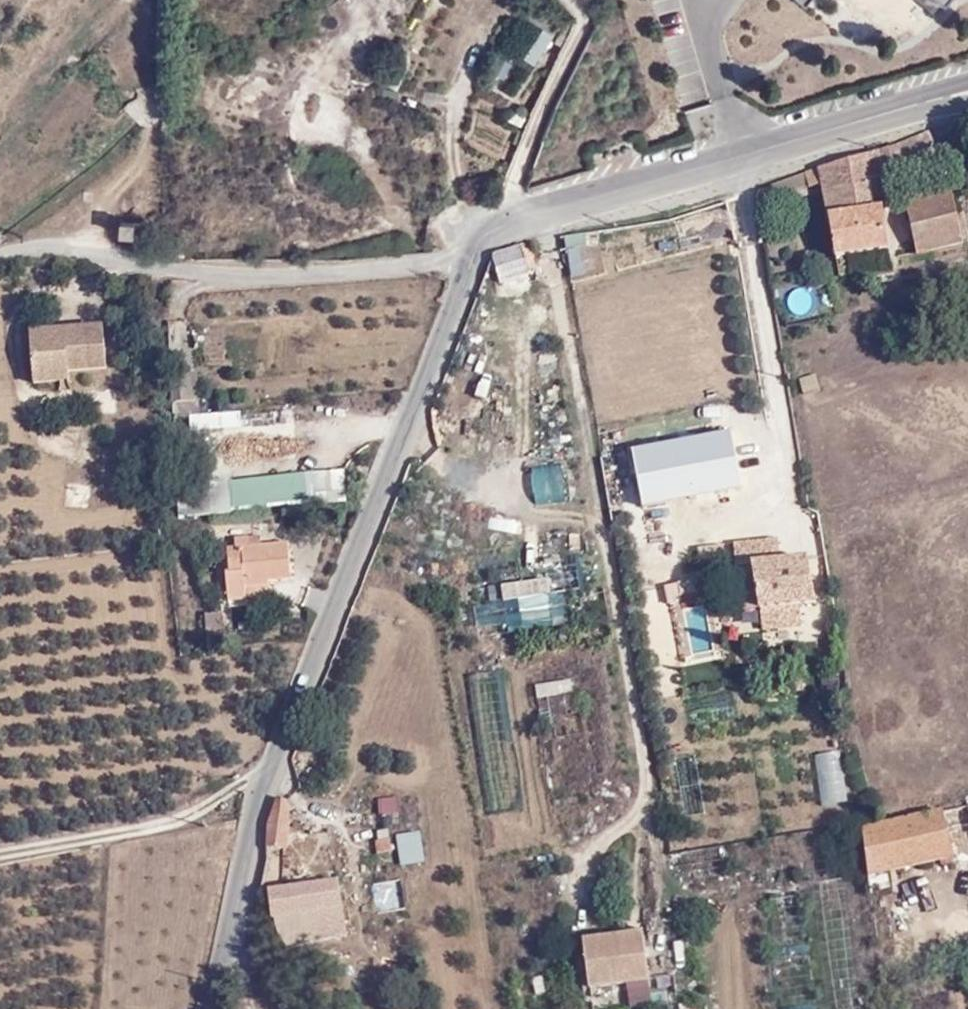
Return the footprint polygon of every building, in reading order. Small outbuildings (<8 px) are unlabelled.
[(494,115),(524,129),(533,112),(501,98),(494,115)] [(931,163),(926,138),(892,149),(896,169),(931,163)] [(816,189),(831,263),(884,253),(875,190),(883,188),(881,173),(896,169),(892,149),(813,172),(816,189)] [(912,254),(959,242),(947,196),(904,206),(912,254)] [(112,246),(127,247),(128,231),(112,232),(112,246)] [(488,262),(495,288),(526,281),(519,250),(490,256),(488,262)] [(58,381),(95,378),(92,336),(49,339),(19,342),(22,384),(58,381)] [(806,393),(821,389),(816,371),(801,375),(806,393)] [(58,381),(22,384),(24,393),(59,390),(58,381)] [(171,391),(174,430),(191,429),(187,390),(171,391)] [(242,409),(191,412),(193,428),(243,425),(242,409)] [(345,467),(208,476),(209,496),(180,498),(180,511),(347,500),(345,467)] [(696,483),(697,496),(744,490),(742,482),(741,476),(696,483)] [(747,580),(754,628),(792,623),(791,608),(808,604),(804,563),(769,567),(767,546),(751,549),(750,542),(738,544),(738,550),(731,553),(735,582),(747,580)] [(217,614),(259,610),(258,586),(282,584),(279,551),(251,554),(250,544),(221,546),(222,559),(213,559),(217,614)] [(533,587),(453,599),(458,632),(538,620),(533,587)] [(703,592),(674,597),(682,656),(712,652),(703,592)] [(537,680),(537,694),(572,694),(572,679),(537,680)] [(399,796),(378,796),(379,814),(400,813),(399,796)] [(281,808),(279,808),(280,806),(271,804),(271,805),(259,828),(260,851),(259,855),(281,856),(281,808)] [(941,817),(861,835),(865,882),(952,861),(941,817)] [(400,863),(426,859),(421,827),(396,831),(400,863)] [(377,852),(393,850),(391,832),(375,833),(377,852)] [(255,898),(265,963),(332,952),(322,885),(255,898)] [(645,942),(588,949),(594,996),(651,989),(645,942)]
